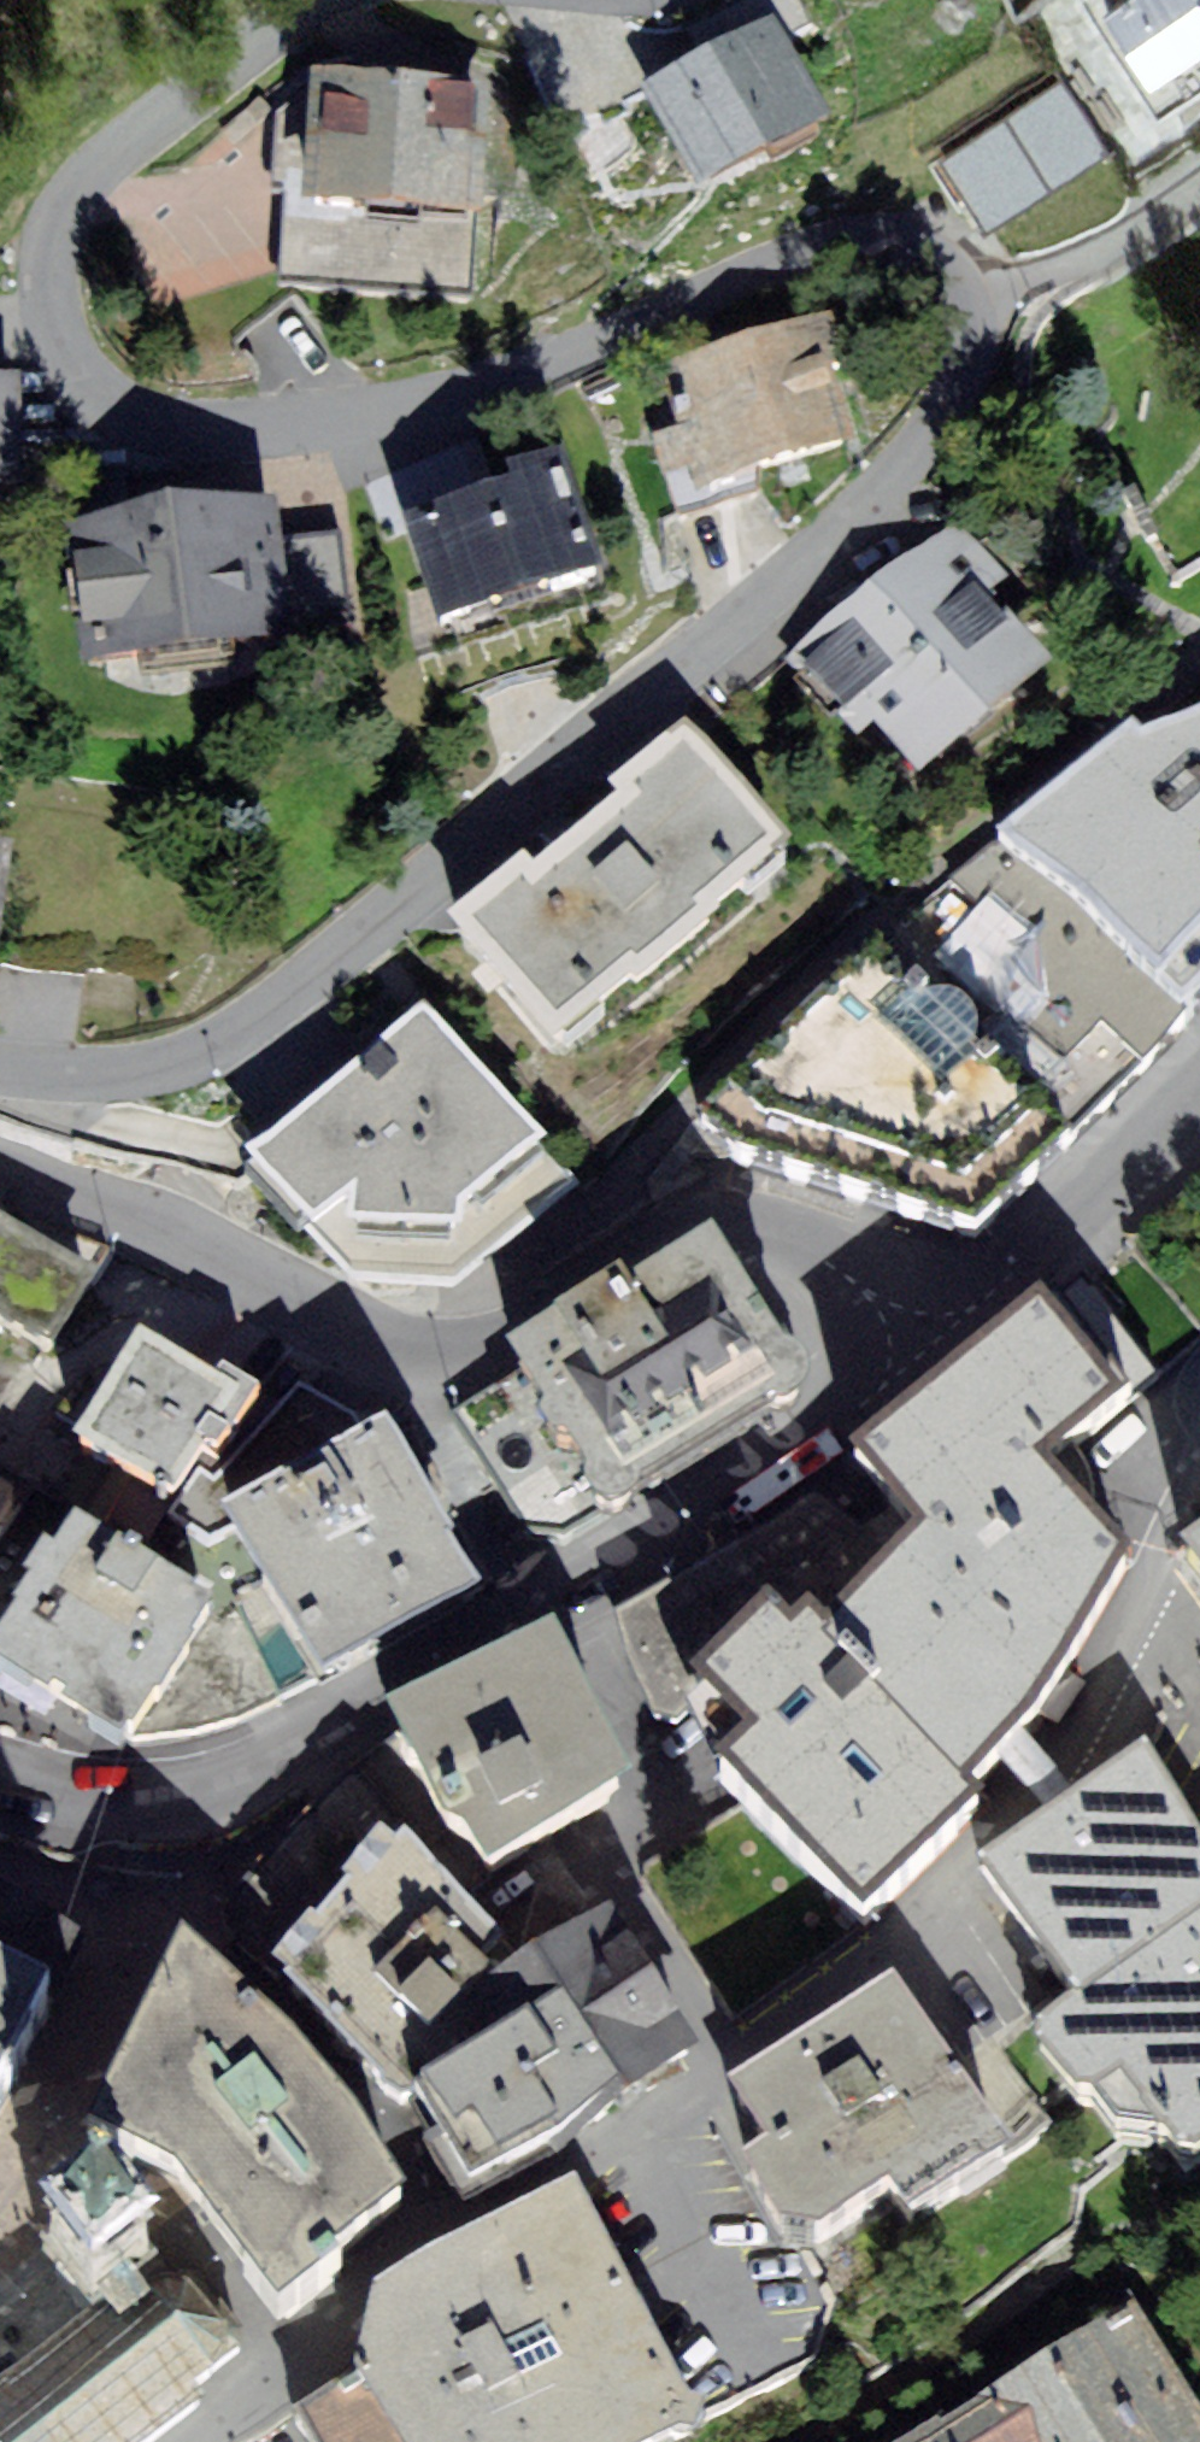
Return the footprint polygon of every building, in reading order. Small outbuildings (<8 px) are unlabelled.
[(1151,110),(1199,79),(1199,0),(1083,0),(1151,110)] [(774,36),(643,101),(693,202),(825,137),(774,36)] [(1059,83),(940,156),(984,227),(1103,154),(1059,83)] [(499,110),(290,97),(279,265),(489,278),(499,110)] [(808,318),(668,363),(704,475),(845,430),(808,318)] [(0,389),(0,491),(18,490),(15,388),(0,389)] [(550,467),(406,515),(438,611),(582,563),(550,467)] [(239,640),(235,610),(281,604),(269,500),(77,522),(90,627),(136,621),(140,652),(239,640)] [(955,534),(797,663),(861,741),(873,731),(918,786),(1042,684),(977,604),(998,587),(955,534)] [(1199,731),(1178,717),(990,840),(701,1123),(734,1163),(963,1238),(1199,1009),(1199,730),(1199,731)] [(460,910),(563,1039),(786,863),(683,734),(460,910)] [(577,1189),(420,1007),(244,1158),(355,1287),(458,1291),(577,1189)] [(0,1217),(0,1318),(55,1346),(96,1267),(0,1217)] [(493,1428),(458,1448),(490,1506),(528,1491),(539,1512),(542,1528),(553,1544),(573,1546),(590,1535),(593,1523),(776,1408),(789,1408),(800,1402),(814,1387),(812,1365),(799,1348),(780,1341),(716,1252),(472,1396),(493,1428)] [(796,1648),(770,1627),(707,1692),(755,1747),(727,1773),(867,1928),(988,1807),(990,1780),(1041,1737),(1116,1572),(1043,1481),(1150,1379),(1084,1286),(857,1468),(880,1495),(921,1545),(830,1639),(819,1628),(796,1648)] [(254,1399),(137,1331),(70,1446),(187,1514),(254,1399)] [(402,1430),(234,1523),(263,1585),(322,1684),(495,1585),(402,1430)] [(0,1486),(0,1529),(17,1495),(0,1486)] [(921,1545),(880,1495),(857,1514),(835,1487),(627,1622),(678,1710),(707,1692),(770,1627),(796,1648),(819,1628),(830,1639),(921,1545)] [(71,1524),(0,1645),(0,1674),(125,1747),(208,1603),(71,1524)] [(1184,1569),(1199,1590),(1199,1557),(1184,1569)] [(322,1684),(263,1585),(208,1603),(125,1747),(183,1738),(254,1719),(296,1703),(322,1684)] [(554,1654),(385,1742),(471,1904),(633,1809),(554,1654)] [(319,1805),(210,1937),(380,2097),(396,2115),(411,2113),(512,2049),(480,2002),(529,1971),(471,1904),(385,1742),(337,1782),(319,1805)] [(977,1874),(1072,2016),(1039,2039),(1036,2061),(1074,2113),(1098,2117),(1120,2102),(1172,2181),(1197,2188),(1199,2185),(1199,1839),(1140,1759),(977,1874)] [(31,1916),(0,1902),(0,1982),(31,1916)] [(529,1971),(480,2002),(512,2049),(411,2113),(470,2204),(628,2117),(682,2077),(690,2045),(609,1921),(529,1971)] [(332,2274),(405,2214),(352,2135),(184,1962),(86,2159),(178,2203),(277,2337),(340,2283),(332,2274)] [(892,1995),(729,2106),(765,2164),(742,2179),(782,2252),(801,2256),(825,2260),(889,2216),(907,2243),(1013,2172),(892,1995)] [(17,2086),(51,2021),(0,1998),(0,2118),(17,2086)] [(375,2304),(351,2381),(292,2422),(303,2441),(701,2441),(707,2424),(691,2416),(573,2191),(429,2268),(375,2304)] [(103,2213),(39,2267),(100,2341),(165,2287),(103,2213)] [(203,2412),(194,2400),(246,2359),(245,2340),(201,2285),(165,2287),(100,2341),(39,2267),(27,2253),(0,2275),(0,2441),(166,2441),(203,2412)] [(921,2441),(1199,2441),(1199,2421),(1134,2305),(921,2441)]
